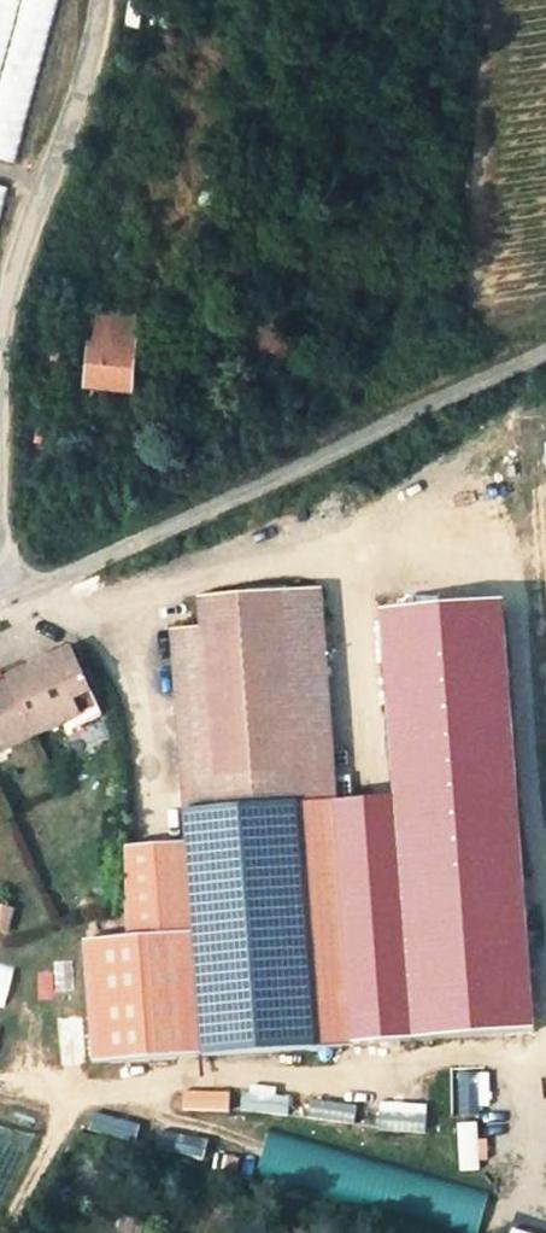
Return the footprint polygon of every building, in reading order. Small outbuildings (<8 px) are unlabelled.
[(108,306),(100,304),(102,280),(69,276),(60,351),(103,355),(108,306)] [(176,599),(146,603),(175,785),(327,761),(293,549),(171,569),(176,599)] [(79,697),(47,632),(0,654),(0,735),(79,697)] [(366,1002),(327,761),(175,785),(180,815),(215,1026),(366,1002)] [(215,1026),(180,815),(116,826),(131,915),(88,922),(107,1043),(215,1026)]
